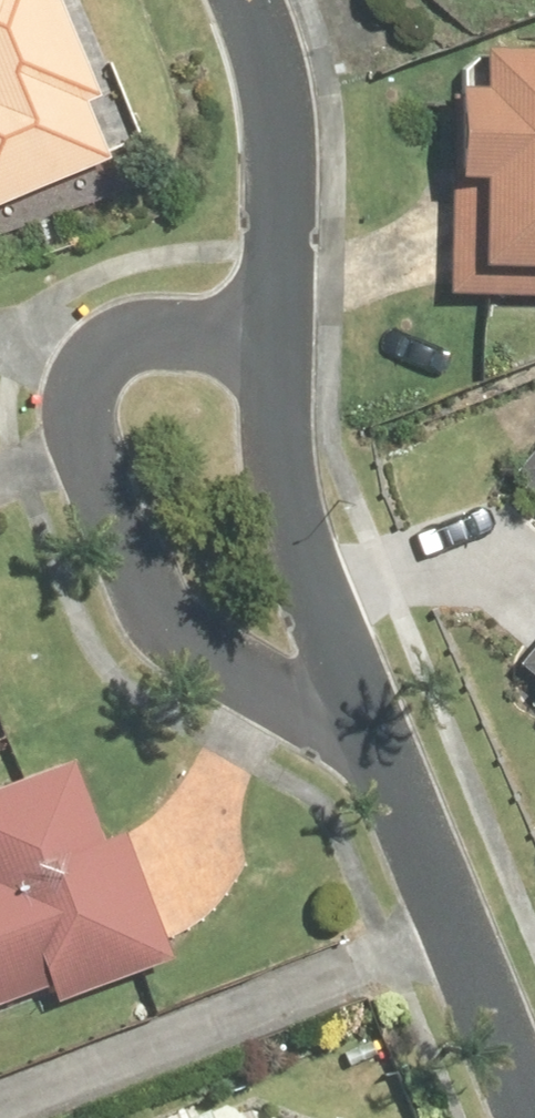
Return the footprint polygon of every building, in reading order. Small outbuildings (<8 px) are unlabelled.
[(101,162),(78,106),(92,100),(50,0),(0,0),(0,203),(101,162)] [(472,52),(471,92),(442,92),(439,299),(534,301),(534,53),(472,52)] [(509,472),(521,482),(513,491),(534,510),(534,442),(509,472)] [(510,668),(532,687),(526,694),(534,702),(534,639),(510,668)] [(37,990),(43,1007),(161,963),(113,833),(97,838),(68,761),(0,786),(0,1004),(37,990)] [(174,1117),(205,1117),(201,1108),(174,1117)]
